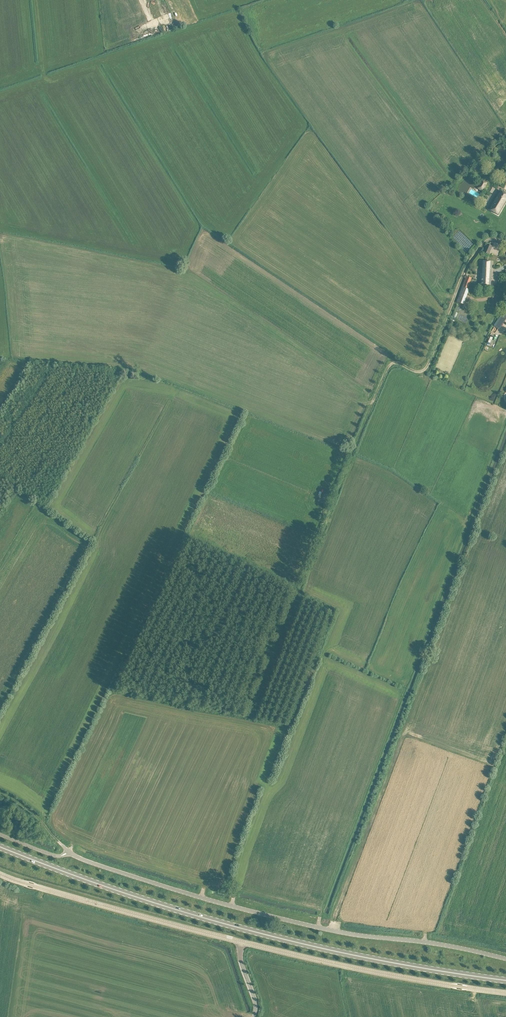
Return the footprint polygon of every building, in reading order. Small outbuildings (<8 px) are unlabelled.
[(487,183),(482,180),(478,189),(482,191),(487,183)] [(500,191),(496,196),(496,197),(493,203),(492,202),(492,203),(491,203),(488,209),(498,215),(505,202),(505,194),(500,191)] [(483,252),(489,254),(492,246),(487,244),(483,252)] [(479,286),(490,287),(492,261),(481,261),(479,286)] [(456,302),(463,305),(469,289),(468,289),(472,278),(466,276),(462,287),(456,302)]
